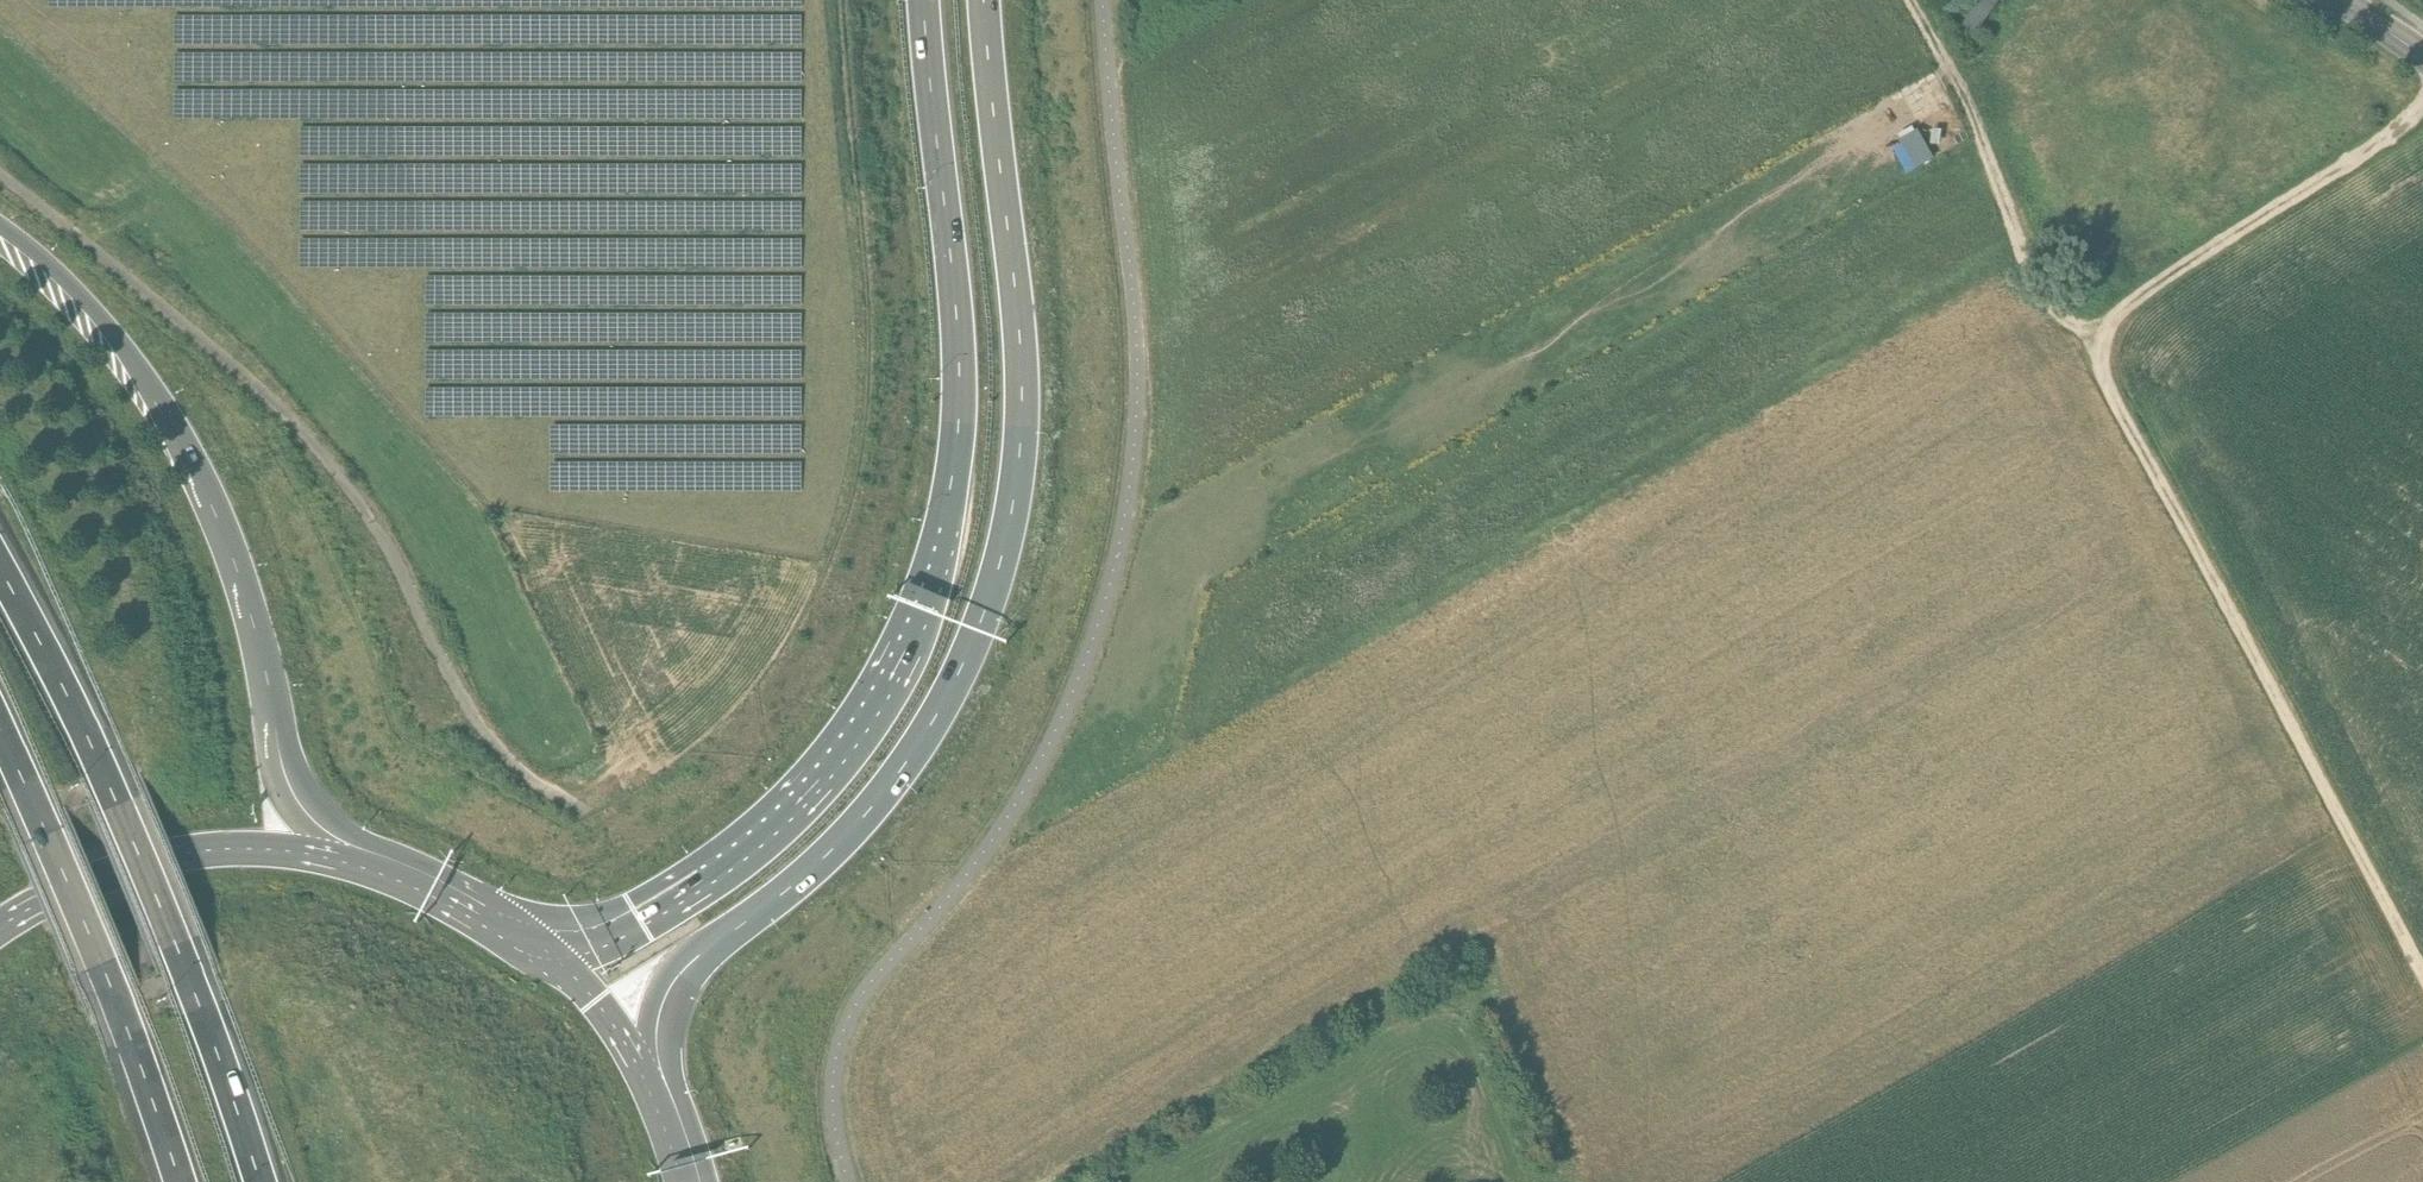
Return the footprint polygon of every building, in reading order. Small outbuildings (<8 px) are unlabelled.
[(1964,27),(1976,35),(2000,0),(1983,0),(1964,27)] [(1912,169),(1937,154),(1922,128),(1896,143),(1912,169)]
